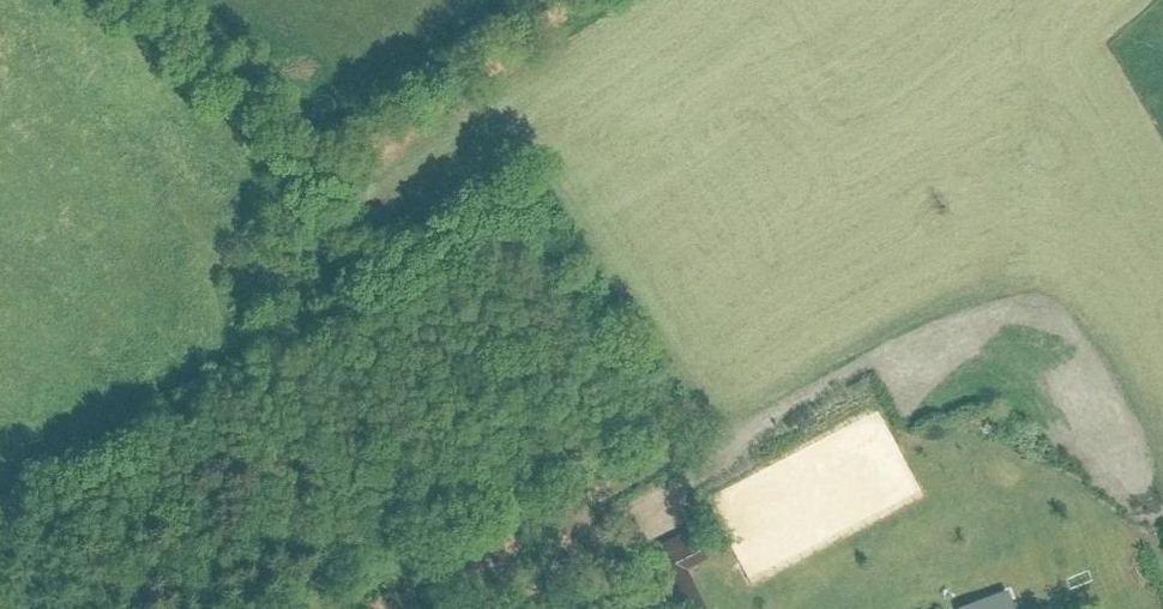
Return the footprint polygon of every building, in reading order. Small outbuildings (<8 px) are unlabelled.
[(672,608),(705,608),(687,572),(708,562),(693,531),(688,533),(645,554),(672,608)]
